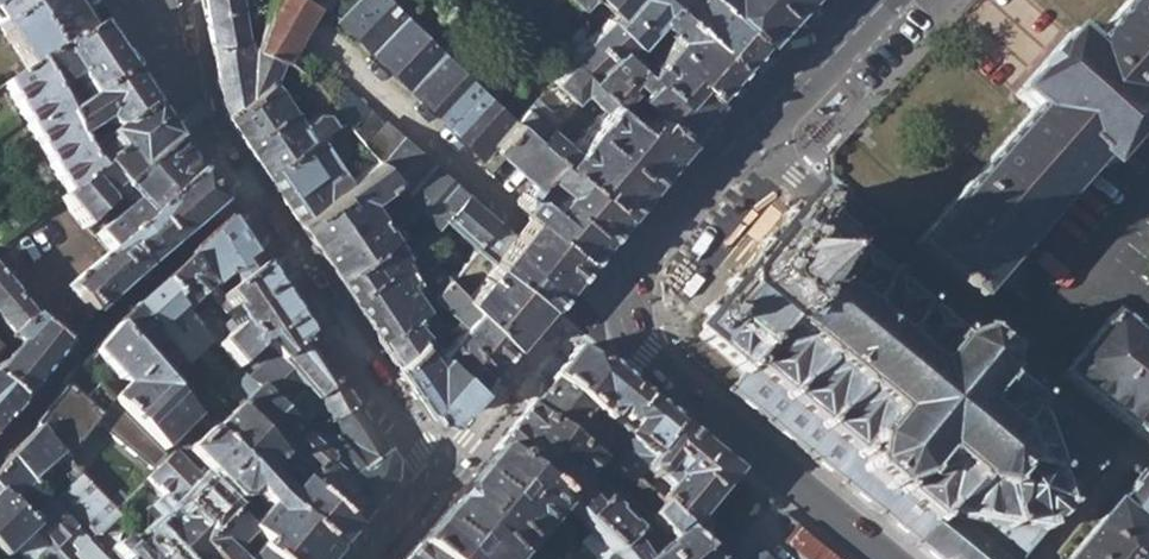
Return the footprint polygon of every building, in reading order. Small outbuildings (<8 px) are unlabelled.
[(28,72),(86,34),(64,0),(40,0),(0,26),(0,29),(28,72)] [(40,0),(0,0),(0,26),(40,0)] [(210,45),(250,41),(260,39),(273,0),(258,0),(258,3),(255,3),(252,31),(247,32),(240,0),(202,0),(210,45)] [(285,62),(318,6),(307,0),(273,0),(260,39),(257,48),(285,62)] [(338,18),(357,0),(307,0),(318,6),(338,18)] [(354,35),(390,3),(387,0),(357,0),(338,18),(354,35)] [(607,21),(566,61),(570,66),(591,85),(624,53),(674,99),(692,80),(709,94),(760,38),(717,0),(690,0),(689,1),(688,0),(666,0),(669,3),(656,19),(675,35),(650,63),(633,44),(607,21)] [(614,14),(607,21),(633,44),(656,19),(669,3),(666,0),(599,0),(614,14)] [(760,38),(763,39),(799,0),(717,0),(760,38)] [(1148,100),(1148,0),(1128,0),(1088,47),(1070,32),(1067,32),(1015,91),(1015,95),(1033,110),(912,249),(974,303),(989,286),(1097,162),(1103,167),(1148,114),(1148,108),(1145,104),(1148,100)] [(354,35),(374,52),(407,19),(390,3),(354,35)] [(374,52),(411,88),(444,53),(407,19),(374,52)] [(149,107),(94,29),(86,34),(28,72),(5,87),(67,195),(95,174),(84,151),(77,135),(104,119),(110,126),(117,128),(120,126),(149,107)] [(285,62),(257,48),(251,50),(250,41),(210,45),(213,69),(211,70),(217,98),(224,113),(274,83),(285,62)] [(411,88),(447,125),(482,90),(444,53),(411,88)] [(591,85),(614,107),(636,86),(644,93),(623,115),(636,125),(651,110),(684,139),(717,101),(709,94),(692,80),(674,99),(624,53),(591,85)] [(224,113),(264,172),(324,130),(343,117),(324,96),(314,82),(288,64),(284,69),(313,105),(302,112),(310,122),(304,126),(274,83),(224,113)] [(517,124),(619,216),(684,139),(651,110),(636,125),(623,115),(614,107),(591,85),(570,66),(552,85),(574,104),(583,95),(603,114),(571,151),(554,137),(558,131),(553,126),(557,121),(536,101),(517,124)] [(314,82),(324,96),(338,82),(324,70),(314,82)] [(343,117),(352,129),(369,109),(338,82),(324,96),(343,117)] [(447,125),(484,159),(495,147),(517,124),(482,90),(447,125)] [(120,126),(117,128),(84,151),(95,174),(67,195),(61,201),(84,228),(108,206),(98,194),(112,180),(122,192),(173,143),(149,108),(149,107),(120,126)] [(366,145),(379,159),(401,136),(386,123),(366,145)] [(530,218),(582,263),(619,216),(517,124),(495,147),(536,183),(529,192),(525,191),(516,201),(519,206),(531,217),(530,218)] [(331,140),(324,130),(264,172),(295,219),(344,186),(318,148),(331,140)] [(381,163),(406,192),(431,165),(401,136),(379,159),(381,163)] [(99,231),(113,247),(194,175),(173,143),(122,192),(131,204),(99,231)] [(331,273),(390,235),(368,201),(386,189),(395,202),(390,206),(402,226),(422,213),(406,192),(381,163),(344,186),(295,219),(331,273)] [(422,213),(436,225),(443,220),(464,192),(465,192),(431,165),(406,192),(422,213)] [(69,288),(92,314),(215,206),(194,175),(113,247),(69,288)] [(483,253),(494,263),(516,235),(465,192),(464,192),(443,220),(476,248),(483,253)] [(1044,534),(1048,534),(1046,530),(1050,530),(1049,527),(1061,512),(1067,511),(1065,507),(1070,508),(1068,503),(1112,450),(1070,416),(1042,393),(1040,396),(1036,393),(1032,398),(1006,376),(1009,372),(1004,367),(1000,371),(996,368),(997,359),(1002,357),(999,350),(995,351),(976,337),(977,332),(970,332),(969,336),(961,339),(957,336),(961,332),(955,327),(951,331),(922,308),(927,303),(921,298),(917,303),(888,279),(892,274),(886,269),(882,274),(853,249),(857,244),(855,242),(856,240),(805,197),(791,214),(785,209),(779,216),(783,220),(768,239),(763,236),(757,243),(761,247),(734,280),(729,276),(723,284),(728,288),(711,308),(706,304),(701,310),(707,316),(693,331),(743,373),(729,390),(916,545),(933,558),(1023,558),(1044,534)] [(516,235),(494,263),(546,305),(582,263),(530,218),(516,235)] [(235,331),(231,319),(222,326),(197,299),(212,286),(226,277),(233,286),(259,268),(225,219),(178,261),(181,264),(160,285),(213,345),(216,348),(218,347),(235,331)] [(331,273),(361,316),(408,281),(434,262),(424,252),(408,266),(403,260),(408,255),(398,241),(402,237),(397,230),(390,235),(331,273)] [(515,341),(546,305),(494,263),(483,253),(476,248),(449,282),(465,296),(515,341)] [(361,316),(392,361),(415,339),(421,333),(409,322),(423,308),(411,294),(417,288),(431,298),(432,297),(447,280),(434,262),(408,281),(361,316)] [(218,347),(235,365),(260,340),(269,350),(281,363),(307,339),(259,268),(233,286),(219,295),(215,297),(219,303),(216,306),(231,319),(235,331),(218,347)] [(219,295),(233,286),(226,277),(212,286),(219,295)] [(440,352),(476,388),(515,341),(465,296),(449,282),(447,280),(432,297),(431,298),(458,322),(450,329),(447,324),(442,328),(423,308),(409,322),(421,333),(440,352)] [(66,348),(34,319),(0,281),(0,325),(8,337),(6,339),(16,347),(1,364),(0,363),(0,427),(66,348)] [(134,308),(165,340),(190,367),(213,345),(160,285),(134,308)] [(279,460),(233,412),(218,423),(208,422),(204,417),(205,408),(153,350),(165,340),(134,308),(112,330),(196,420),(208,432),(273,500),(270,506),(332,554),(351,531),(295,487),(285,496),(265,476),(277,463),(279,460)] [(1111,312),(1076,356),(1062,375),(1148,442),(1148,343),(1111,312)] [(113,398),(165,449),(196,420),(112,330),(94,352),(120,380),(132,380),(113,398)] [(281,363),(314,401),(338,385),(307,339),(281,363)] [(476,388),(440,352),(432,360),(415,339),(392,361),(430,418),(449,419),(476,388)] [(281,363),(269,350),(244,375),(249,379),(257,388),(373,507),(388,489),(392,485),(392,464),(353,406),(321,428),(310,416),(319,408),(314,401),(281,363)] [(548,381),(552,383),(603,423),(610,409),(616,411),(613,420),(621,424),(624,418),(630,425),(621,436),(649,461),(678,425),(600,364),(593,367),(573,350),(548,381)] [(115,512),(143,483),(172,512),(144,540),(163,558),(208,558),(195,548),(229,513),(165,449),(113,398),(82,367),(31,430),(57,455),(78,476),(115,512)] [(239,404),(257,388),(249,379),(225,403),(233,412),(239,404)] [(552,383),(531,409),(603,460),(633,483),(640,473),(649,461),(621,436),(603,423),(552,383)] [(310,416),(321,428),(353,406),(338,385),(314,401),(319,408),(310,416)] [(295,487),(351,531),(373,507),(257,388),(239,404),(233,412),(279,460),(277,463),(284,469),(291,457),(309,471),(295,487)] [(495,452),(564,507),(575,493),(579,488),(592,473),(598,466),(603,460),(531,409),(526,406),(492,449),(495,452)] [(738,474),(678,425),(649,461),(640,473),(648,481),(656,478),(665,489),(658,503),(688,534),(738,474)] [(31,480),(57,455),(31,430),(8,456),(31,480)] [(246,530),(264,549),(259,555),(264,558),(328,558),(332,554),(270,506),(273,500),(208,432),(186,455),(247,513),(259,504),(266,509),(246,530)] [(418,547),(432,558),(520,558),(564,507),(495,452),(418,547)] [(14,503),(26,492),(34,484),(31,480),(8,456),(0,466),(0,489),(14,503)] [(688,534),(658,503),(633,483),(603,460),(598,466),(652,519),(670,540),(645,558),(713,558),(714,558),(688,534)] [(592,473),(579,488),(584,494),(595,480),(592,473)] [(633,483),(658,503),(665,489),(656,478),(648,481),(640,473),(633,483)] [(1141,473),(1071,558),(1148,558),(1148,479),(1141,473)] [(115,512),(78,476),(57,496),(93,532),(100,532),(118,515),(115,512)] [(52,502),(34,484),(26,492),(44,510),(52,502)] [(5,555),(36,525),(32,522),(14,503),(0,489),(0,550),(5,555)] [(630,543),(640,534),(603,500),(595,508),(575,493),(564,507),(591,534),(615,556),(618,558),(640,558),(630,543)] [(77,528),(52,502),(44,510),(32,522),(36,525),(58,547),(77,528)] [(208,558),(264,558),(259,555),(264,549),(246,530),(229,513),(195,548),(208,558)] [(807,558),(842,558),(787,514),(778,526),(782,539),(807,558)] [(755,516),(739,536),(751,545),(766,526),(755,516)] [(591,534),(580,545),(593,558),(611,558),(615,556),(591,534)] [(722,558),(768,558),(751,545),(739,536),(722,558)] [(88,540),(75,554),(79,558),(107,558),(88,540)] [(144,540),(133,551),(124,542),(116,541),(109,549),(119,558),(163,558),(144,540)] [(418,547),(407,558),(432,558),(418,547)]
